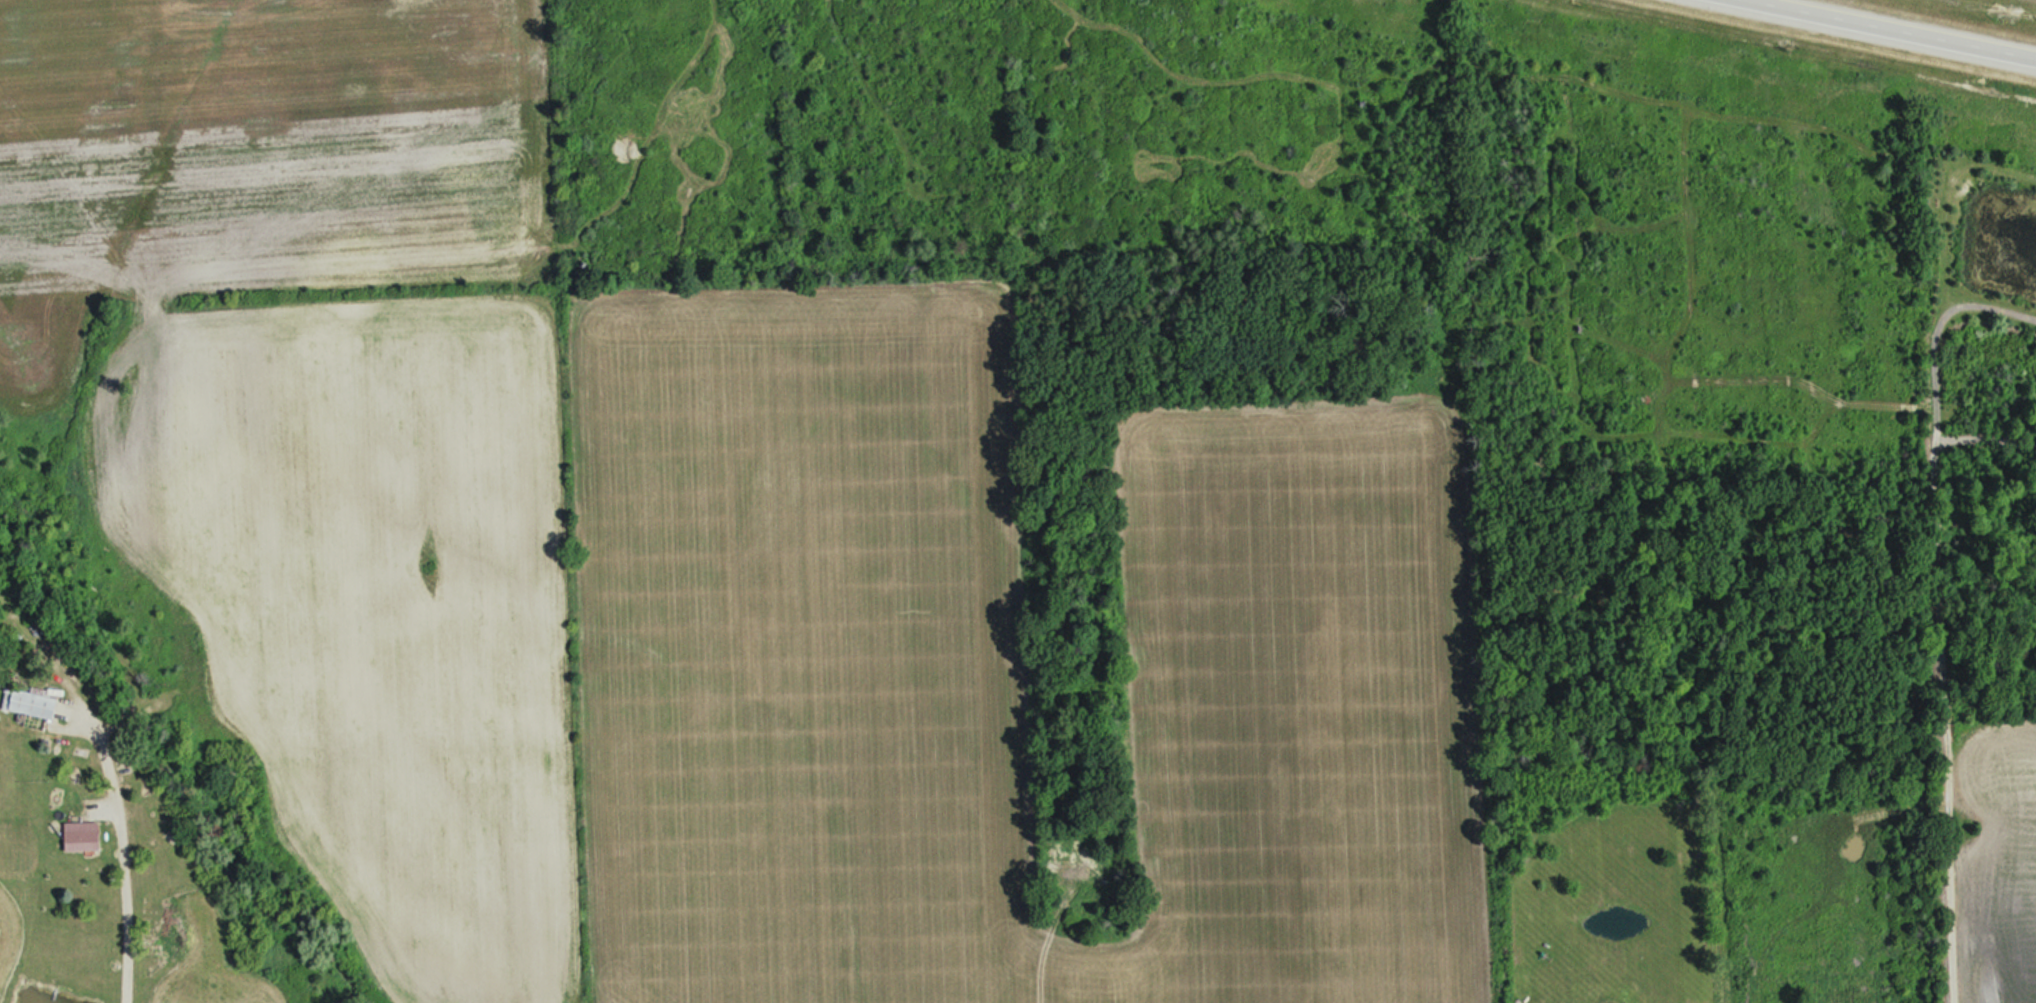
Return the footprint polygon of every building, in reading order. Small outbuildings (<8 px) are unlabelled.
[(54,719),(58,697),(14,689),(10,710),(54,719)] [(65,832),(65,850),(101,850),(101,832),(65,832)]
